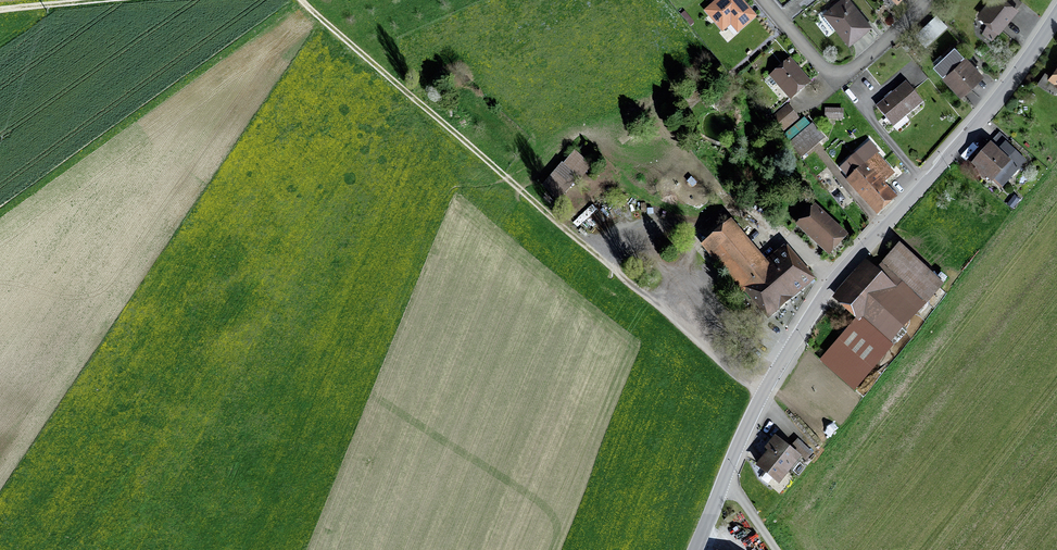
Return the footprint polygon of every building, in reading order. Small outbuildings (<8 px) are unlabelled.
[(742,0),(723,0),(708,13),(726,34),(734,27),(741,34),(758,19),(742,0)] [(825,14),(849,43),(871,26),(849,0),(842,0),(825,14)] [(1020,5),(1014,0),(992,0),(980,15),(987,21),(982,33),(991,40),(1020,5)] [(925,46),(946,26),(936,16),(915,35),(925,46)] [(957,47),(936,66),(960,92),(981,73),(957,47)] [(814,84),(793,59),(774,76),(795,101),(814,84)] [(1048,79),(1056,86),(1056,66),(1048,79)] [(920,101),(904,82),(877,105),(893,124),(920,101)] [(800,121),(789,107),(774,119),(785,133),(800,121)] [(845,120),(845,109),(825,110),(825,121),(845,120)] [(826,140),(812,124),(789,143),(803,159),(826,140)] [(1034,137),(1041,142),(1046,134),(1039,129),(1034,137)] [(999,132),(989,144),(989,145),(969,167),(984,180),(986,178),(992,183),(993,182),(1001,189),(1027,161),(1008,144),(1010,142),(999,132)] [(869,142),(839,168),(875,210),(890,198),(878,184),(894,171),(869,142)] [(574,155),(545,186),(557,197),(585,166),(574,155)] [(1007,205),(1013,210),(1021,199),(1015,195),(1007,205)] [(852,239),(819,209),(801,229),(834,259),(852,239)] [(811,277),(790,251),(768,269),(731,223),(704,245),(742,292),(748,287),(768,312),(811,277)] [(875,271),(870,266),(840,300),(858,316),(885,340),(887,339),(937,283),(897,247),(875,271)] [(819,359),(854,390),(894,345),(887,339),(885,340),(858,316),(819,359)] [(778,480),(798,456),(779,441),(759,465),(778,480)]
